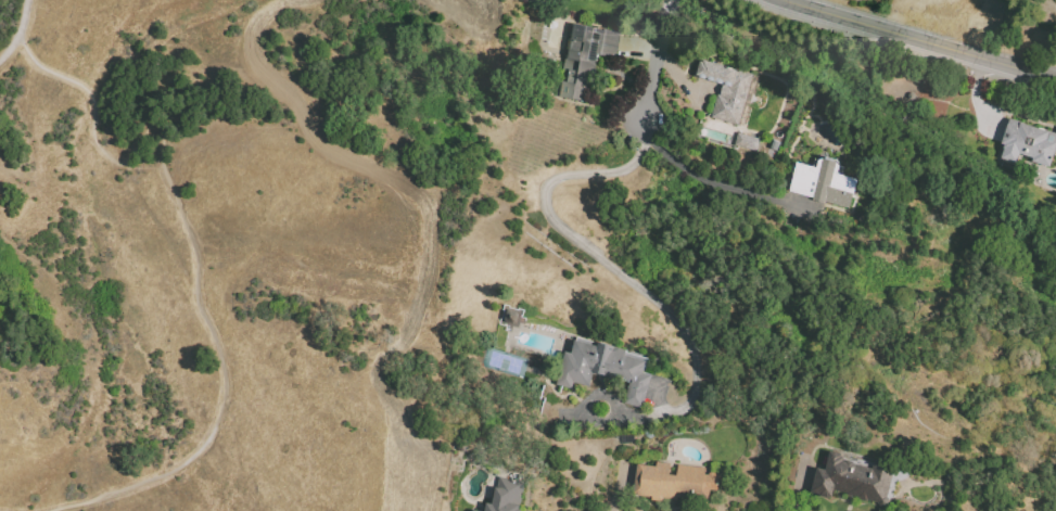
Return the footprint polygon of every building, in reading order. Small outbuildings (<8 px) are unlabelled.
[(623,36),(618,62),(600,59),(601,50),(598,50),(595,66),(597,66),(596,72),(598,72),(597,81),(591,80),(589,90),(595,91),(593,106),(559,100),(562,84),(568,85),(570,75),(563,74),(571,36),(573,36),(574,27),(623,36)] [(696,79),(700,63),(752,78),(738,128),(712,120),(718,99),(727,102),(730,90),(696,79)] [(1055,131),(1055,128),(1055,153),(1053,152),(1048,167),(1030,161),(1031,157),(1018,153),(1015,163),(998,156),(1003,143),(1000,142),(1008,117),(1055,131)] [(733,146),(755,150),(757,137),(735,133),(733,146)] [(858,183),(851,212),(827,205),(825,199),(827,193),(820,192),(819,197),(814,201),(791,194),(798,166),(818,171),(819,164),(827,161),(837,165),(841,169),(839,178),(858,183)] [(509,322),(516,323),(518,311),(503,309),(501,319),(510,321),(509,322)] [(600,346),(628,354),(627,360),(647,365),(644,376),(653,380),(644,412),(626,407),(632,387),(594,376),(590,389),(574,385),(572,392),(558,388),(568,356),(574,357),(577,345),(599,352),(600,346)] [(829,450),(840,453),(839,456),(842,456),(841,460),(870,468),(871,463),(892,469),(886,496),(887,497),(886,502),(882,506),(875,503),(873,500),(845,494),(847,491),(831,488),(829,495),(811,490),(816,468),(825,470),(829,450)] [(636,497),(639,468),(658,471),(659,465),(672,468),(671,478),(678,480),(679,469),(708,472),(707,478),(709,478),(712,476),(720,476),(721,478),(720,495),(711,494),(710,503),(679,500),(679,503),(665,501),(664,504),(653,503),(654,500),(636,497)] [(526,484),(522,510),(487,510),(487,507),(493,507),(495,490),(500,491),(502,481),(526,484)]
